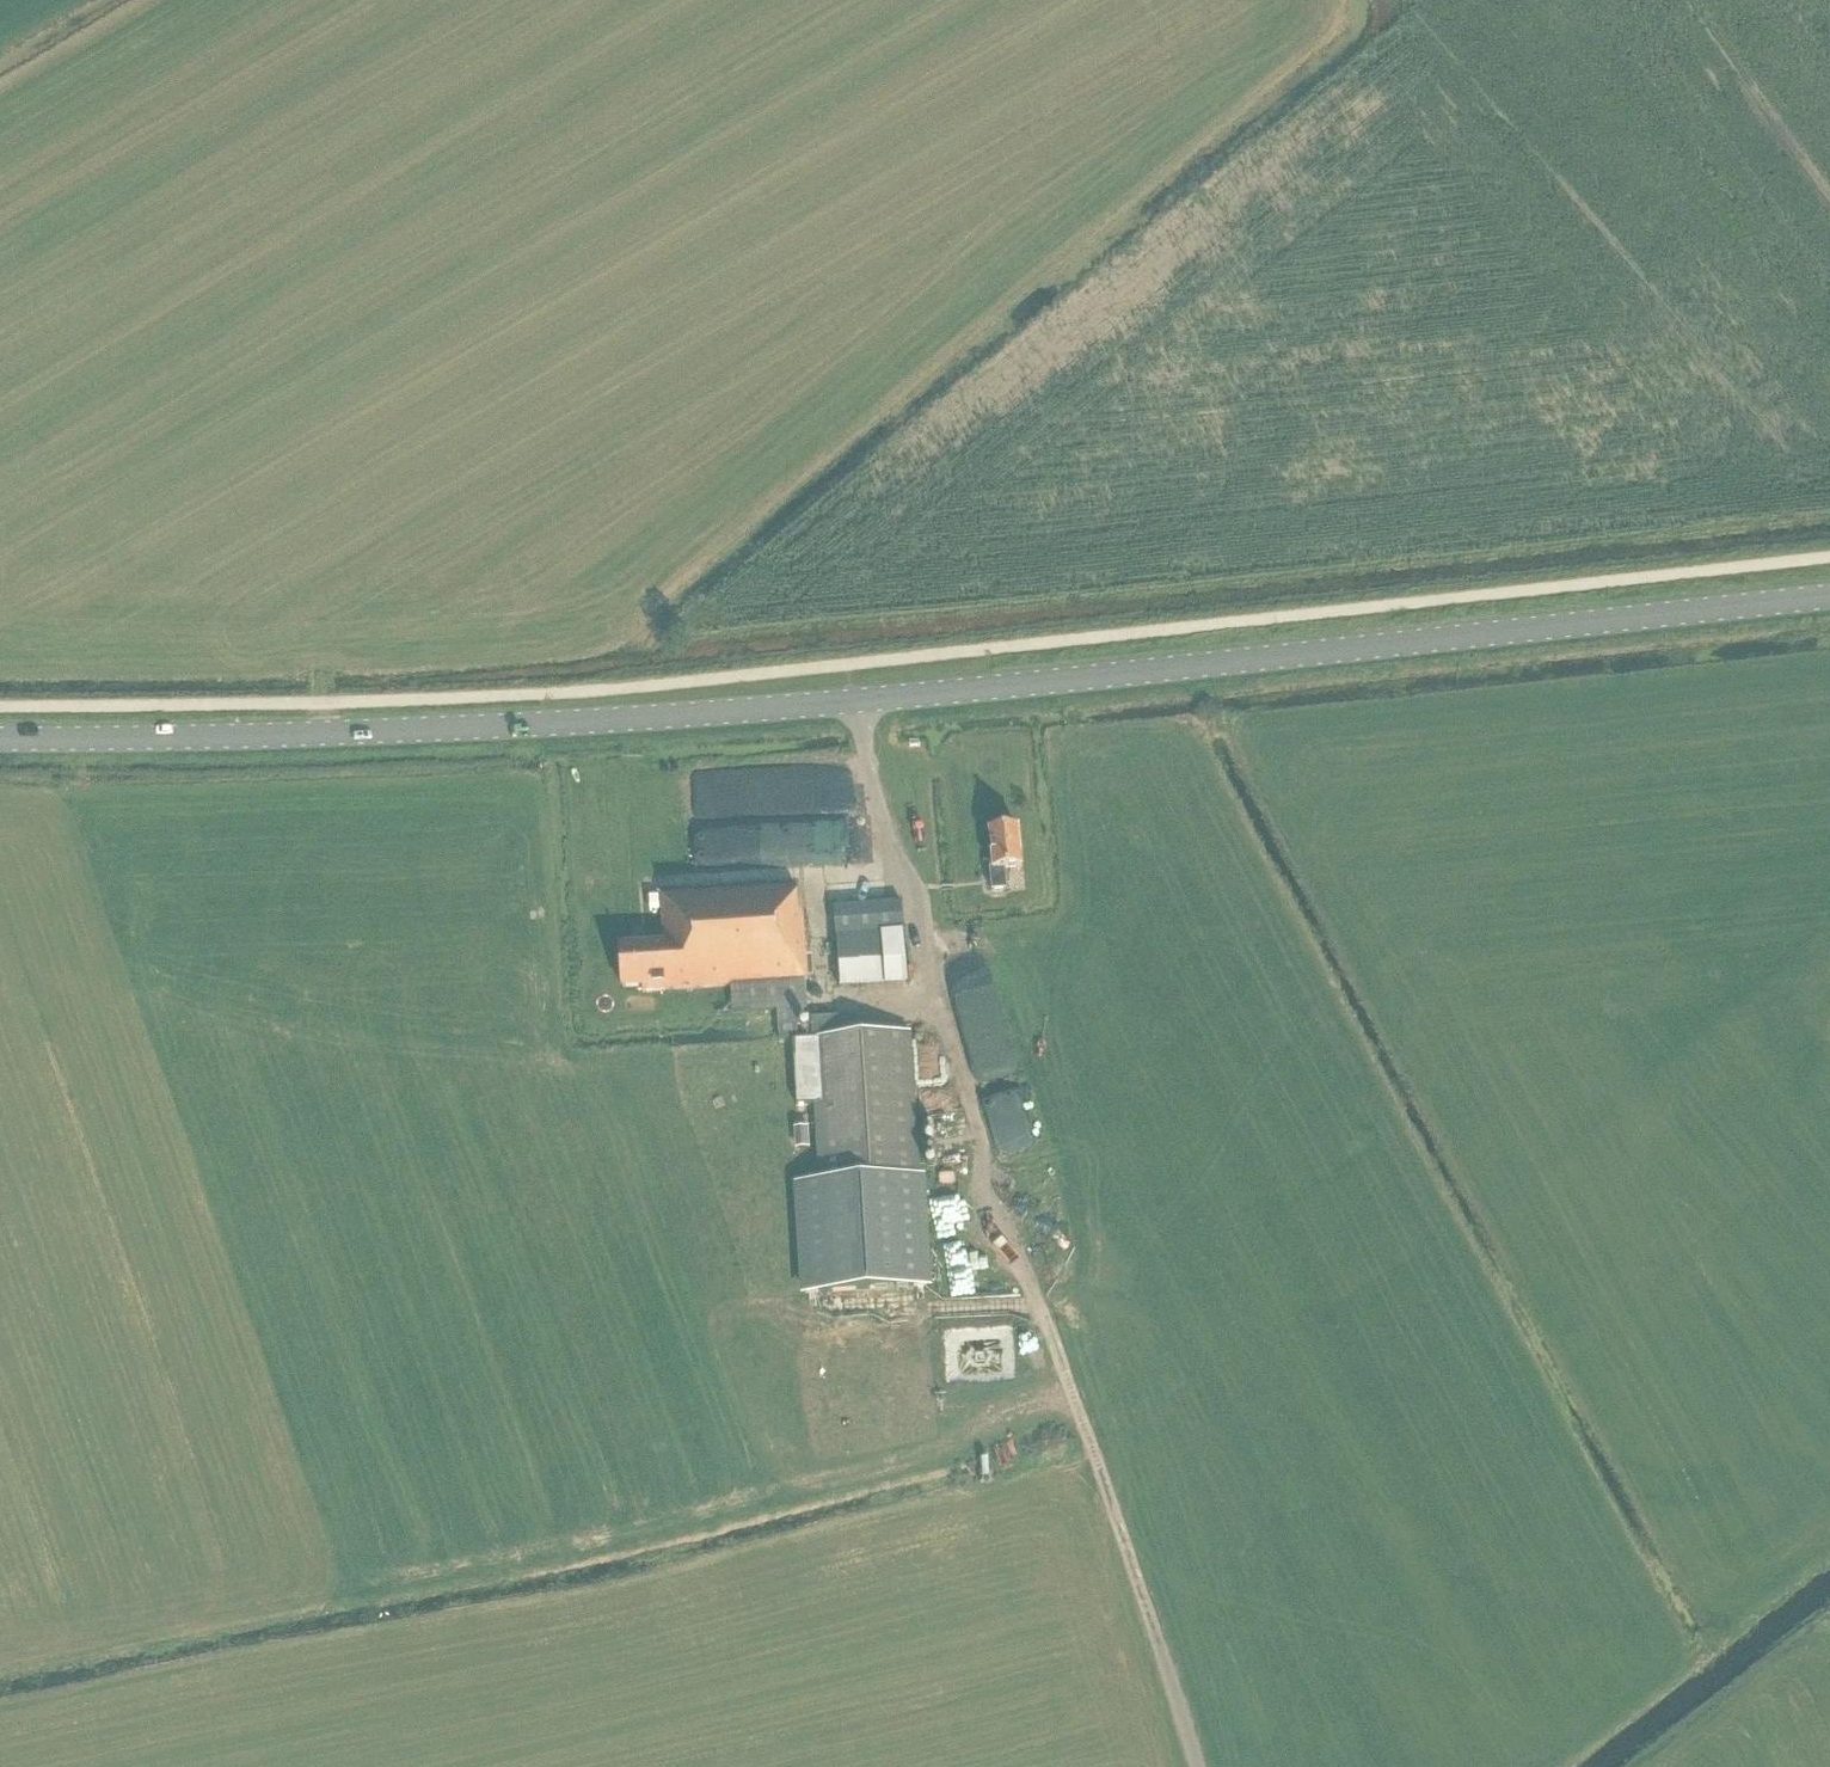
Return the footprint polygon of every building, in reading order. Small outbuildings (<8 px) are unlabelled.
[(808,856),(807,813),(709,816),(710,859),(808,856)] [(992,891),(1007,889),(1005,868),(1022,866),(1018,828),(989,831),(993,868),(989,868),(992,891)] [(625,945),(620,945),(622,980),(623,987),(642,986),(643,991),(730,985),(732,1013),(736,1012),(777,1010),(778,1026),(779,1040),(798,1039),(797,1025),(803,1024),(802,1008),(807,1008),(807,1001),(806,980),(807,980),(807,979),(803,911),(799,911),(797,886),(661,895),(664,942),(626,944),(625,945)] [(838,965),(906,960),(904,930),(901,901),(833,906),(836,936),(838,965)] [(798,1040),(793,1040),(797,1105),(816,1104),(820,1184),(854,1182),(877,1181),(881,1181),(885,1181),(920,1179),(912,1031),(841,1035),(840,1015),(811,1017),(812,1039),(798,1040)] [(1014,1104),(1020,1124),(1037,1119),(1031,1099),(1014,1104)] [(854,1182),(800,1185),(807,1293),(926,1285),(920,1179),(885,1181),(881,1181),(877,1181),(854,1182)]
